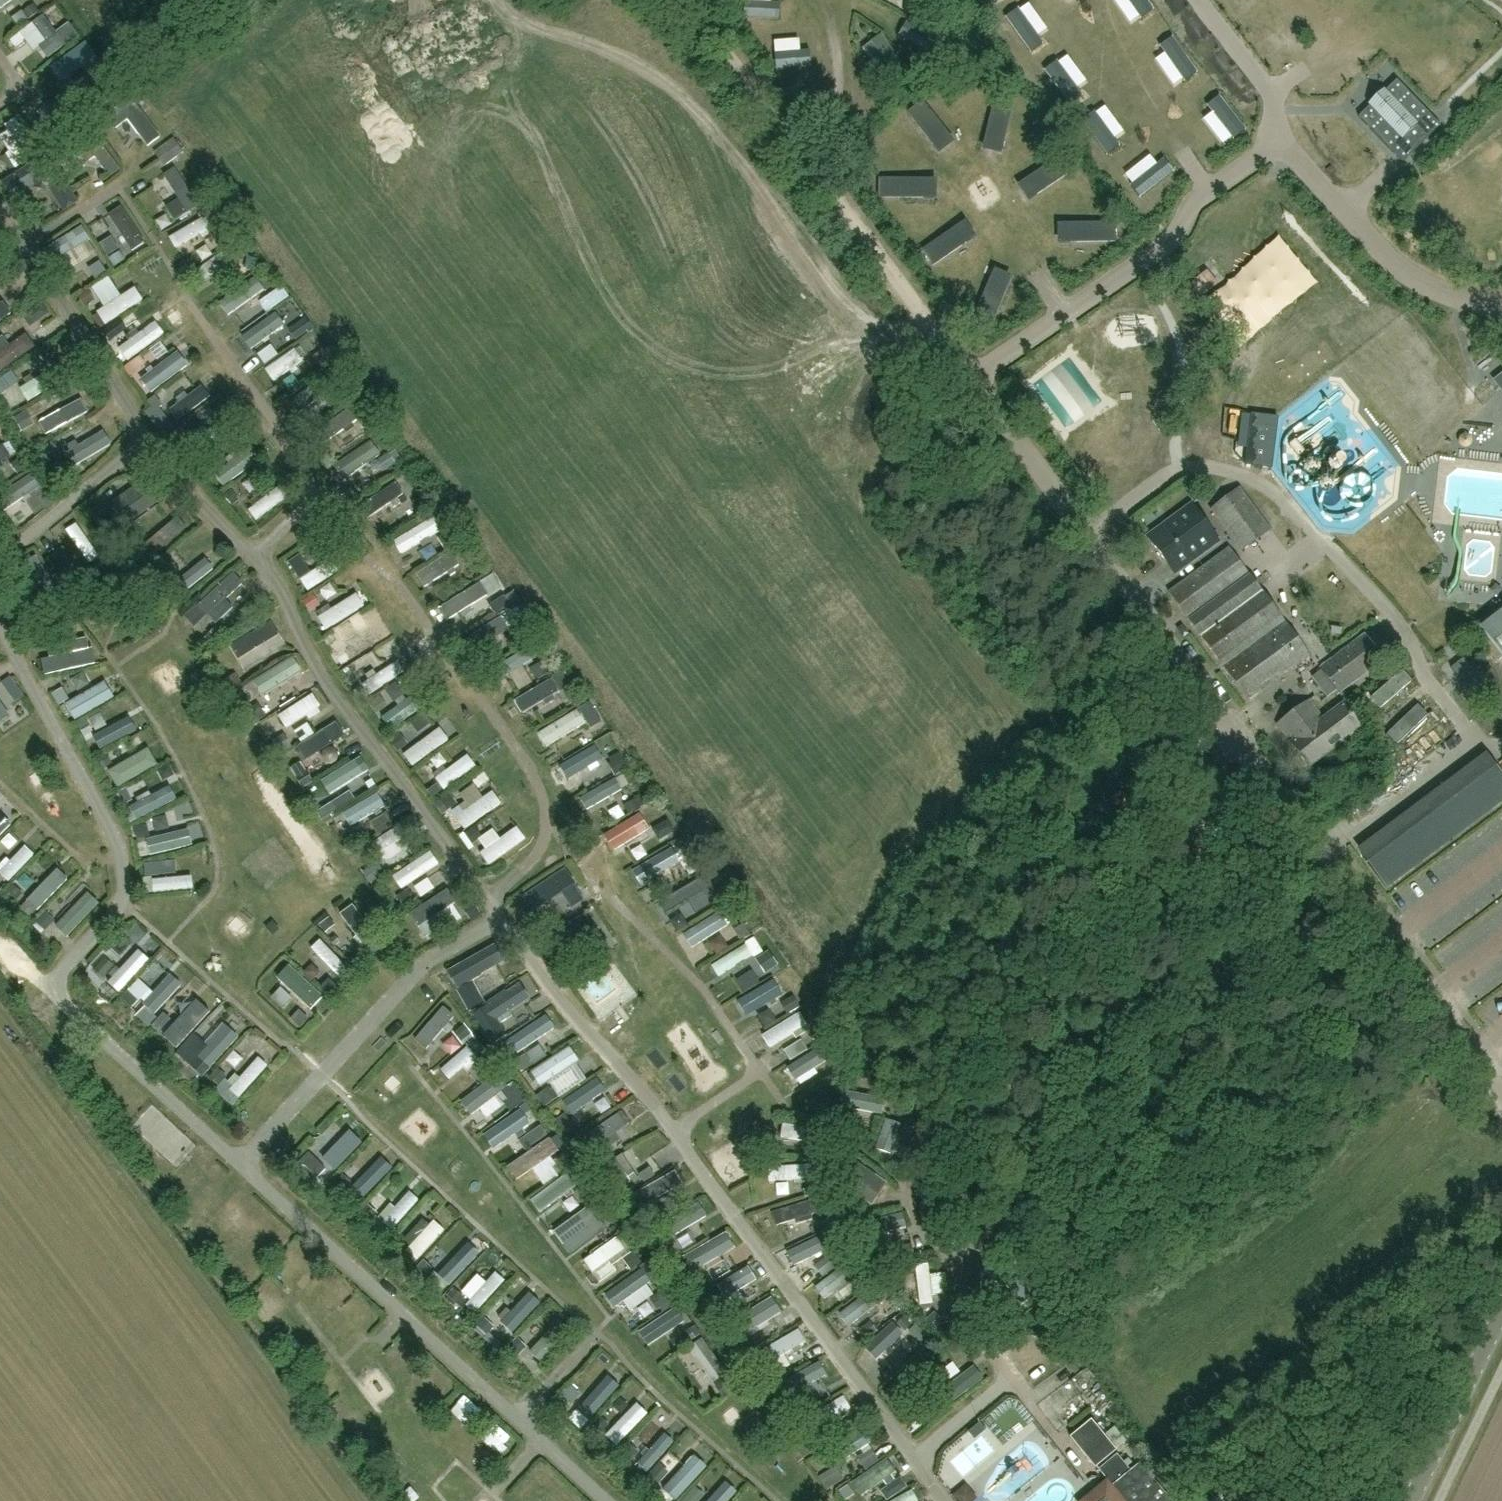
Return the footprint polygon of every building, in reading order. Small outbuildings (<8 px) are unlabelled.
[(47,50),(56,62),(73,50),(64,38),(47,50)] [(777,52),(778,78),(821,76),(820,50),(777,52)] [(84,52),(68,64),(73,72),(90,61),(84,52)] [(1441,125),(1397,79),(1359,116),(1403,161),(1441,125)] [(1015,98),(996,93),(987,132),(1006,137),(1015,98)] [(160,139),(131,99),(104,119),(114,132),(127,122),(147,149),(160,139)] [(923,102),(907,114),(932,146),(948,134),(923,102)] [(108,143),(99,147),(104,162),(114,158),(108,143)] [(169,165),(189,159),(184,145),(165,152),(169,165)] [(47,155),(1,184),(11,201),(42,180),(62,214),(78,204),(47,155)] [(1027,179),(1038,196),(1072,174),(1061,157),(1027,179)] [(86,198),(97,190),(81,165),(69,173),(86,198)] [(185,213),(198,205),(191,192),(175,167),(162,175),(177,200),(165,207),(173,220),(185,213)] [(880,179),(879,199),(919,200),(920,180),(880,179)] [(180,248),(204,234),(197,222),(173,235),(180,248)] [(1076,224),(1077,244),(1116,243),(1116,223),(1076,224)] [(923,250),(934,267),(967,244),(956,227),(923,250)] [(61,261),(70,257),(74,267),(99,257),(88,229),(54,243),(61,261)] [(110,274),(92,286),(106,307),(100,311),(110,325),(146,301),(137,287),(124,296),(110,274)] [(224,304),(234,317),(270,292),(260,279),(224,304)] [(1006,295),(988,287),(972,323),(990,331),(1006,295)] [(129,343),(138,356),(166,336),(157,323),(129,343)] [(23,358),(40,351),(32,332),(15,339),(23,358)] [(303,366),(293,350),(282,356),(275,344),(260,353),(278,382),(303,366)] [(156,364),(161,371),(146,382),(154,393),(192,366),(179,348),(156,364)] [(339,361),(271,408),(294,441),(361,392),(339,361)] [(58,383),(70,379),(65,365),(53,368),(58,383)] [(24,386),(33,401),(56,385),(47,371),(24,386)] [(206,385),(172,407),(180,419),(214,398),(206,385)] [(1278,418),(1252,415),(1246,465),(1272,468),(1278,418)] [(197,444),(210,455),(224,438),(211,427),(197,444)] [(215,471),(225,487),(262,465),(253,449),(215,471)] [(348,479),(370,468),(362,452),(340,463),(348,479)] [(15,508),(44,487),(36,476),(7,497),(15,508)] [(136,518),(166,493),(153,477),(123,502),(136,518)] [(261,522),(291,500),(281,487),(251,509),(261,522)] [(1211,509),(1242,551),(1271,530),(1240,488),(1211,509)] [(1174,573),(1218,541),(1192,505),(1148,538),(1174,573)] [(433,516),(396,541),(405,555),(443,530),(433,516)] [(70,527),(87,560),(97,555),(80,521),(70,527)] [(1250,576),(1229,548),(1168,592),(1189,621),(1249,702),(1310,657),(1250,576)] [(336,557),(303,577),(311,590),(344,570),(336,557)] [(210,558),(178,578),(186,590),(218,570),(210,558)] [(469,609),(491,596),(480,578),(439,603),(450,620),(469,609)] [(358,592),(320,615),(330,630),(367,607),(358,592)] [(229,599),(211,613),(221,625),(239,611),(229,599)] [(1480,622),(1478,624),(1482,629),(1477,633),(1497,660),(1501,656),(1501,605),(1480,622)] [(242,653),(280,631),(276,624),(238,646),(242,653)] [(381,626),(348,639),(355,656),(388,643),(381,626)] [(1384,660),(1365,634),(1320,668),(1340,694),(1384,660)] [(495,676),(526,664),(520,649),(489,661),(495,676)] [(256,683),(268,700),(307,672),(294,654),(256,683)] [(546,676),(516,692),(523,706),(554,690),(546,676)] [(97,690),(100,697),(75,710),(80,719),(118,699),(110,684),(97,690)] [(13,717),(0,691),(0,723),(13,717)] [(288,727),(323,708),(316,694),(281,713),(288,727)] [(1310,767),(1361,728),(1343,704),(1323,718),(1310,700),(1278,724),(1310,767)] [(99,751),(140,732),(133,716),(92,735),(99,751)] [(314,759),(344,738),(335,725),(305,747),(314,759)] [(415,764),(451,740),(441,725),(405,750),(415,764)] [(364,742),(348,746),(351,758),(368,754),(364,742)] [(564,763),(574,780),(605,761),(594,744),(564,763)] [(468,751),(437,775),(447,788),(478,765),(468,751)] [(145,756),(112,768),(118,782),(150,771),(145,756)] [(322,778),(330,794),(360,779),(352,763),(322,778)] [(494,806),(504,794),(493,785),(484,797),(494,806)] [(377,786),(343,803),(353,825),(388,808),(377,786)] [(133,805),(140,819),(171,803),(164,790),(133,805)] [(476,796),(458,818),(470,828),(488,806),(476,796)] [(1451,840),(1427,808),(1363,856),(1387,888),(1451,840)] [(622,844),(653,834),(649,820),(617,831),(622,844)] [(491,863),(514,848),(498,824),(476,839),(491,863)] [(377,838),(391,858),(407,847),(393,827),(377,838)] [(184,832),(149,839),(153,855),(187,847),(184,832)] [(13,880),(38,853),(26,842),(0,868),(13,880)] [(401,888),(442,866),(433,850),(393,871),(401,888)] [(663,877),(684,869),(678,852),(656,860),(663,877)] [(513,900),(509,906),(534,941),(592,904),(565,862),(513,900)] [(27,895),(41,910),(71,881),(57,866),(27,895)] [(193,873),(151,876),(152,892),(194,889),(193,873)] [(675,921),(710,902),(701,886),(666,905),(675,921)] [(59,924),(73,935),(101,899),(87,888),(59,924)] [(687,938),(697,956),(746,930),(737,912),(687,938)] [(339,972),(348,964),(321,937),(313,945),(339,972)] [(127,982),(149,958),(139,948),(116,972),(127,982)] [(717,965),(727,986),(763,968),(753,948),(717,965)] [(259,979),(257,985),(258,993),(262,999),(306,1038),(336,1005),(283,956),(259,979)] [(457,985),(482,971),(474,956),(448,969),(457,985)] [(156,1011),(183,985),(173,974),(159,988),(154,983),(141,995),(156,1011)] [(471,1008),(485,1001),(474,978),(460,985),(471,1008)] [(604,1010),(627,995),(618,980),(594,994),(604,1010)] [(782,987),(744,1011),(753,1025),(791,1001),(782,987)] [(480,1008),(488,1031),(511,1022),(508,1012),(535,1002),(530,989),(480,1008)] [(603,1013),(609,1022),(638,1003),(631,994),(603,1013)] [(165,1029),(179,1043),(213,1010),(199,996),(165,1029)] [(449,1029),(444,1025),(454,1012),(442,1002),(417,1035),(434,1048),(449,1029)] [(513,1038),(524,1055),(561,1033),(550,1015),(513,1038)] [(807,1022),(772,1041),(781,1058),(817,1039),(807,1022)] [(200,1052),(212,1063),(238,1036),(225,1024),(200,1052)] [(443,1040),(452,1052),(465,1044),(457,1031),(443,1040)] [(472,1046),(444,1065),(453,1079),(481,1059),(472,1046)] [(548,1084),(580,1063),(571,1050),(540,1071),(548,1084)] [(258,1051),(227,1081),(239,1094),(270,1064),(258,1051)] [(808,1095),(840,1079),(828,1056),(797,1072),(808,1095)] [(863,1073),(793,1117),(835,1129),(871,1147),(895,1103),(863,1073)] [(498,1075),(467,1098),(477,1111),(507,1088),(498,1075)] [(605,1083),(573,1099),(580,1114),(613,1097),(605,1083)] [(493,1148),(510,1142),(505,1127),(487,1133),(493,1148)] [(339,1168),(362,1142),(349,1130),(326,1156),(339,1168)] [(806,1152),(811,1136),(794,1131),(789,1147),(806,1152)] [(527,1154),(513,1164),(521,1176),(535,1166),(527,1154)] [(643,1171),(637,1157),(625,1162),(631,1176),(643,1171)] [(357,1184),(370,1195),(391,1172),(379,1160),(357,1184)] [(777,1172),(776,1186),(808,1187),(808,1173),(777,1172)] [(855,1177),(849,1187),(862,1196),(869,1186),(855,1177)] [(875,1184),(863,1196),(880,1213),(892,1200),(875,1184)] [(554,1187),(540,1197),(548,1206),(561,1195),(554,1187)] [(379,1218),(391,1230),(422,1200),(411,1188),(379,1218)] [(594,1207),(560,1235),(569,1246),(604,1218),(594,1207)] [(411,1250),(424,1257),(442,1223),(430,1217),(411,1250)] [(972,1258),(982,1230),(968,1224),(958,1253),(972,1258)] [(606,1245),(589,1261),(599,1272),(628,1246),(610,1226),(599,1236),(606,1245)] [(733,1228),(667,1268),(688,1300),(757,1258),(733,1228)] [(987,1257),(972,1292),(983,1319),(1031,1287),(996,1229),(987,1257)] [(468,1243),(441,1272),(452,1283),(479,1253),(468,1243)] [(750,1267),(728,1286),(739,1298),(760,1278),(750,1267)] [(936,1279),(935,1268),(923,1269),(924,1303),(954,1301),(953,1278),(936,1279)] [(496,1269),(469,1304),(480,1313),(507,1278),(496,1269)] [(621,1305),(653,1285),(645,1273),(613,1292),(621,1305)] [(830,1304),(848,1298),(841,1279),(823,1285),(830,1304)] [(529,1294),(504,1319),(516,1331),(541,1306),(529,1294)] [(855,1332),(889,1311),(881,1298),(847,1319),(855,1332)] [(263,1299),(254,1304),(264,1320),(273,1315),(263,1299)] [(634,1329),(646,1322),(637,1304),(625,1311),(634,1329)] [(740,1341),(789,1322),(782,1304),(733,1322),(740,1341)] [(545,1361),(573,1329),(560,1318),(532,1349),(545,1361)] [(653,1347),(682,1331),(674,1318),(646,1334),(653,1347)] [(884,1363),(911,1343),(904,1332),(876,1352),(884,1363)] [(786,1376),(797,1371),(791,1359),(812,1350),(805,1333),(773,1346),(786,1376)] [(713,1360),(716,1358),(705,1335),(693,1341),(714,1385),(723,1380),(713,1360)] [(826,1363),(799,1375),(807,1392),(834,1380),(826,1363)] [(961,1401),(994,1383),(985,1366),(952,1384),(961,1401)] [(597,1418),(626,1386),(611,1373),(583,1405),(597,1418)] [(470,1396),(448,1416),(459,1427),(480,1407),(470,1396)] [(837,1420),(855,1412),(849,1398),(831,1407),(837,1420)] [(1007,1400),(975,1423),(986,1438),(1018,1416),(1007,1400)] [(622,1446),(651,1413),(638,1401),(608,1433),(622,1446)] [(1070,1437),(1095,1468),(1117,1450),(1091,1419),(1070,1437)] [(649,1467),(678,1444),(671,1435),(642,1458),(649,1467)] [(975,1438),(959,1452),(968,1462),(984,1449),(975,1438)] [(1009,1469),(1025,1492),(1059,1468),(1043,1445),(1009,1469)] [(696,1453),(664,1484),(678,1498),(710,1467),(696,1453)] [(831,1495),(835,1500),(889,1500),(919,1483),(897,1454),(831,1495)] [(1141,1463),(1131,1471),(1118,1455),(1099,1470),(1113,1486),(1112,1486),(1124,1500),(1171,1500),(1141,1463)] [(990,1495),(1004,1484),(995,1471),(980,1482),(990,1495)] [(411,1500),(416,1500),(428,1491),(417,1476),(401,1488),(411,1500)] [(742,1492),(729,1478),(705,1500),(732,1500),(742,1492)] [(571,1494),(562,1488),(553,1500),(566,1500),(571,1494)] [(893,1500),(921,1500),(915,1489),(893,1500)] [(568,1500),(586,1500),(574,1492),(568,1500)]
